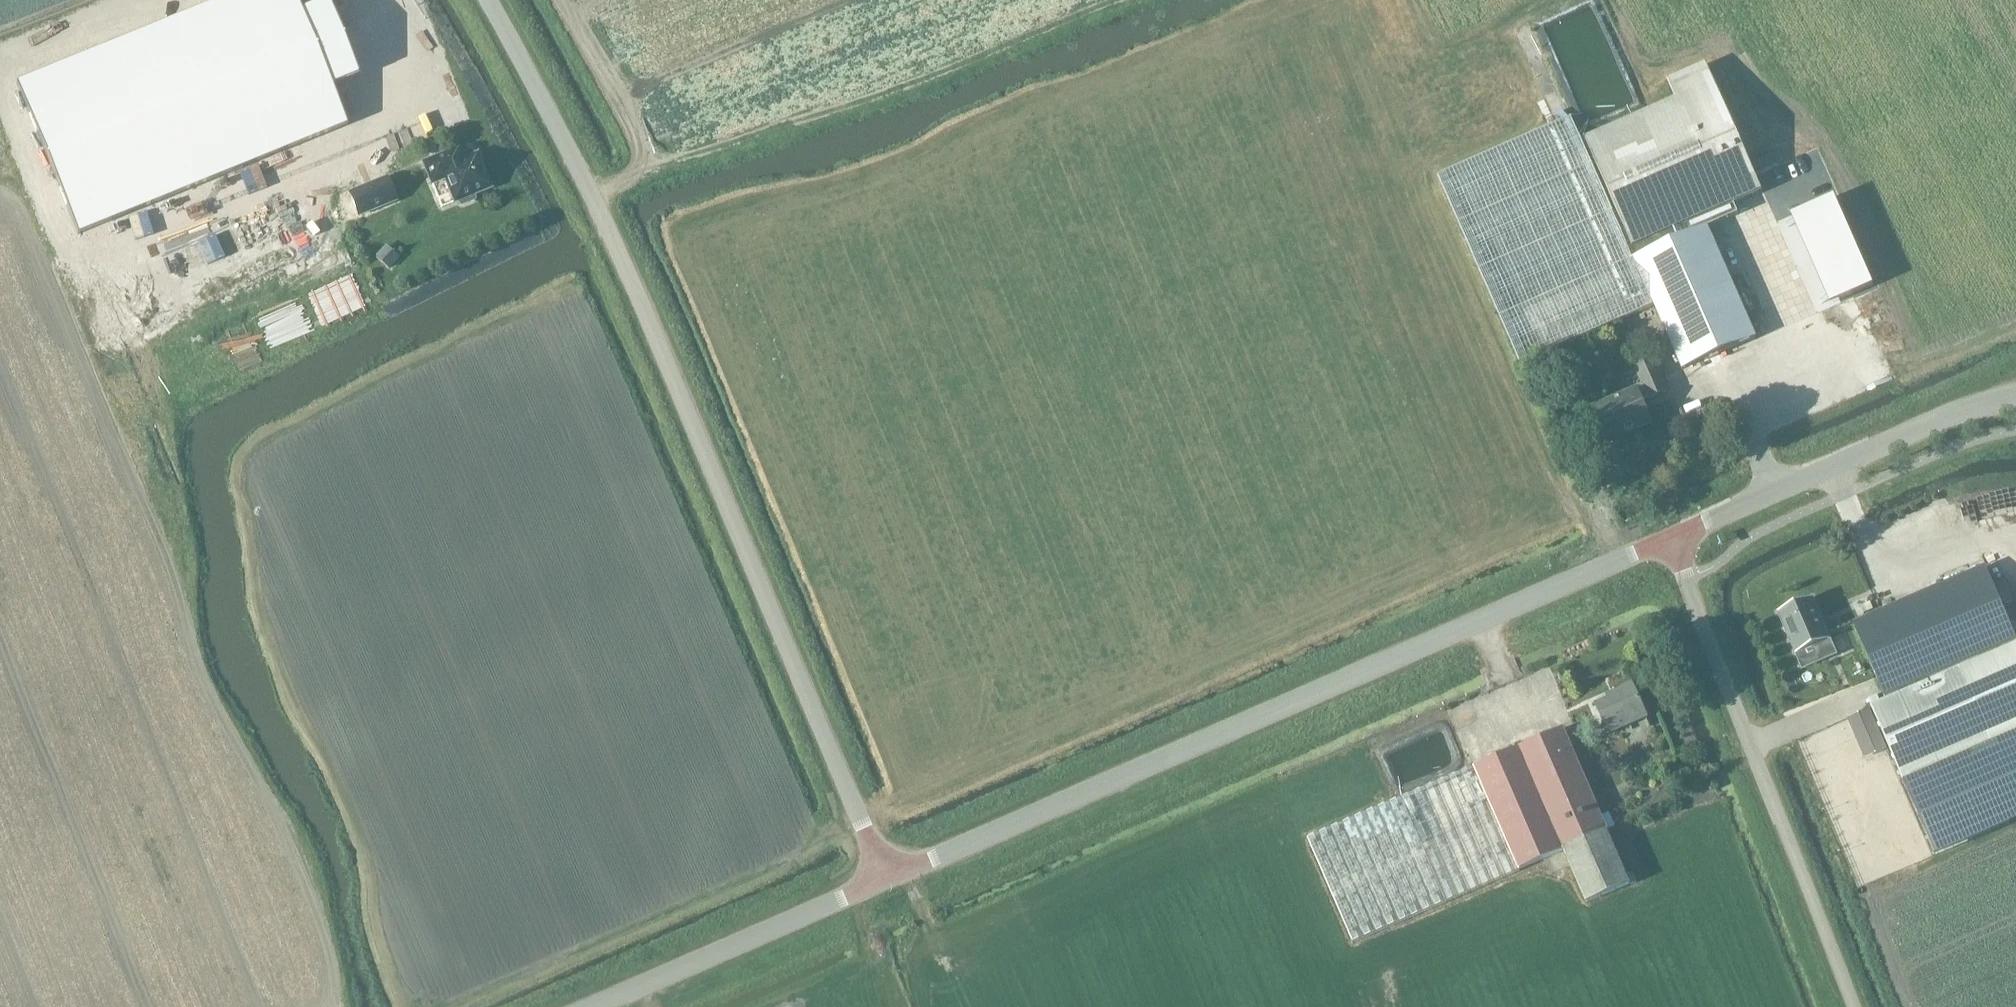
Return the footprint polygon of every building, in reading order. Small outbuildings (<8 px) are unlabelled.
[(358,77),(327,2),(300,13),(295,0),(228,0),(18,85),(79,233),(346,125),(331,89),(331,88),(358,77)] [(1571,117),(1438,176),(1501,320),(1520,365),(1618,322),(1622,320),(1655,306),(1683,369),(1756,337),(1737,294),(1708,227),(1738,214),(1733,203),(1762,191),(1714,83),(1713,84),(1705,64),(1668,80),(1676,100),(1582,141),(1571,117)] [(431,186),(434,185),(444,181),(453,203),(454,204),(458,203),(461,207),(475,201),(475,195),(493,188),(478,152),(463,157),(458,147),(422,161),(431,186)] [(387,178),(350,193),(359,216),(396,201),(387,178)] [(1833,198),(1796,215),(1835,302),(1872,286),(1833,198)] [(1650,398),(1650,399),(1666,392),(1652,358),(1636,365),(1645,386),(1637,389),(1593,408),(1608,442),(1652,423),(1642,401),(1650,398)] [(1882,612),(1853,624),(1886,702),(1871,708),(1933,853),(2015,817),(2015,639),(1986,567),(1882,612)] [(1829,639),(1811,599),(1778,613),(1796,653),(1829,639)] [(1597,705),(1609,733),(1647,717),(1633,685),(1616,692),(1618,696),(1597,705)] [(1886,749),(1869,709),(1856,715),(1873,755),(1886,749)] [(1475,767),(1309,841),(1355,944),(1520,872),(1519,869),(1528,866),(1531,873),(1540,869),(1537,862),(1563,850),(1587,902),(1630,882),(1608,831),(1615,828),(1609,813),(1601,816),(1563,728),(1475,766),(1475,767)] [(1839,757),(1863,748),(1858,736),(1834,745),(1839,757)]
